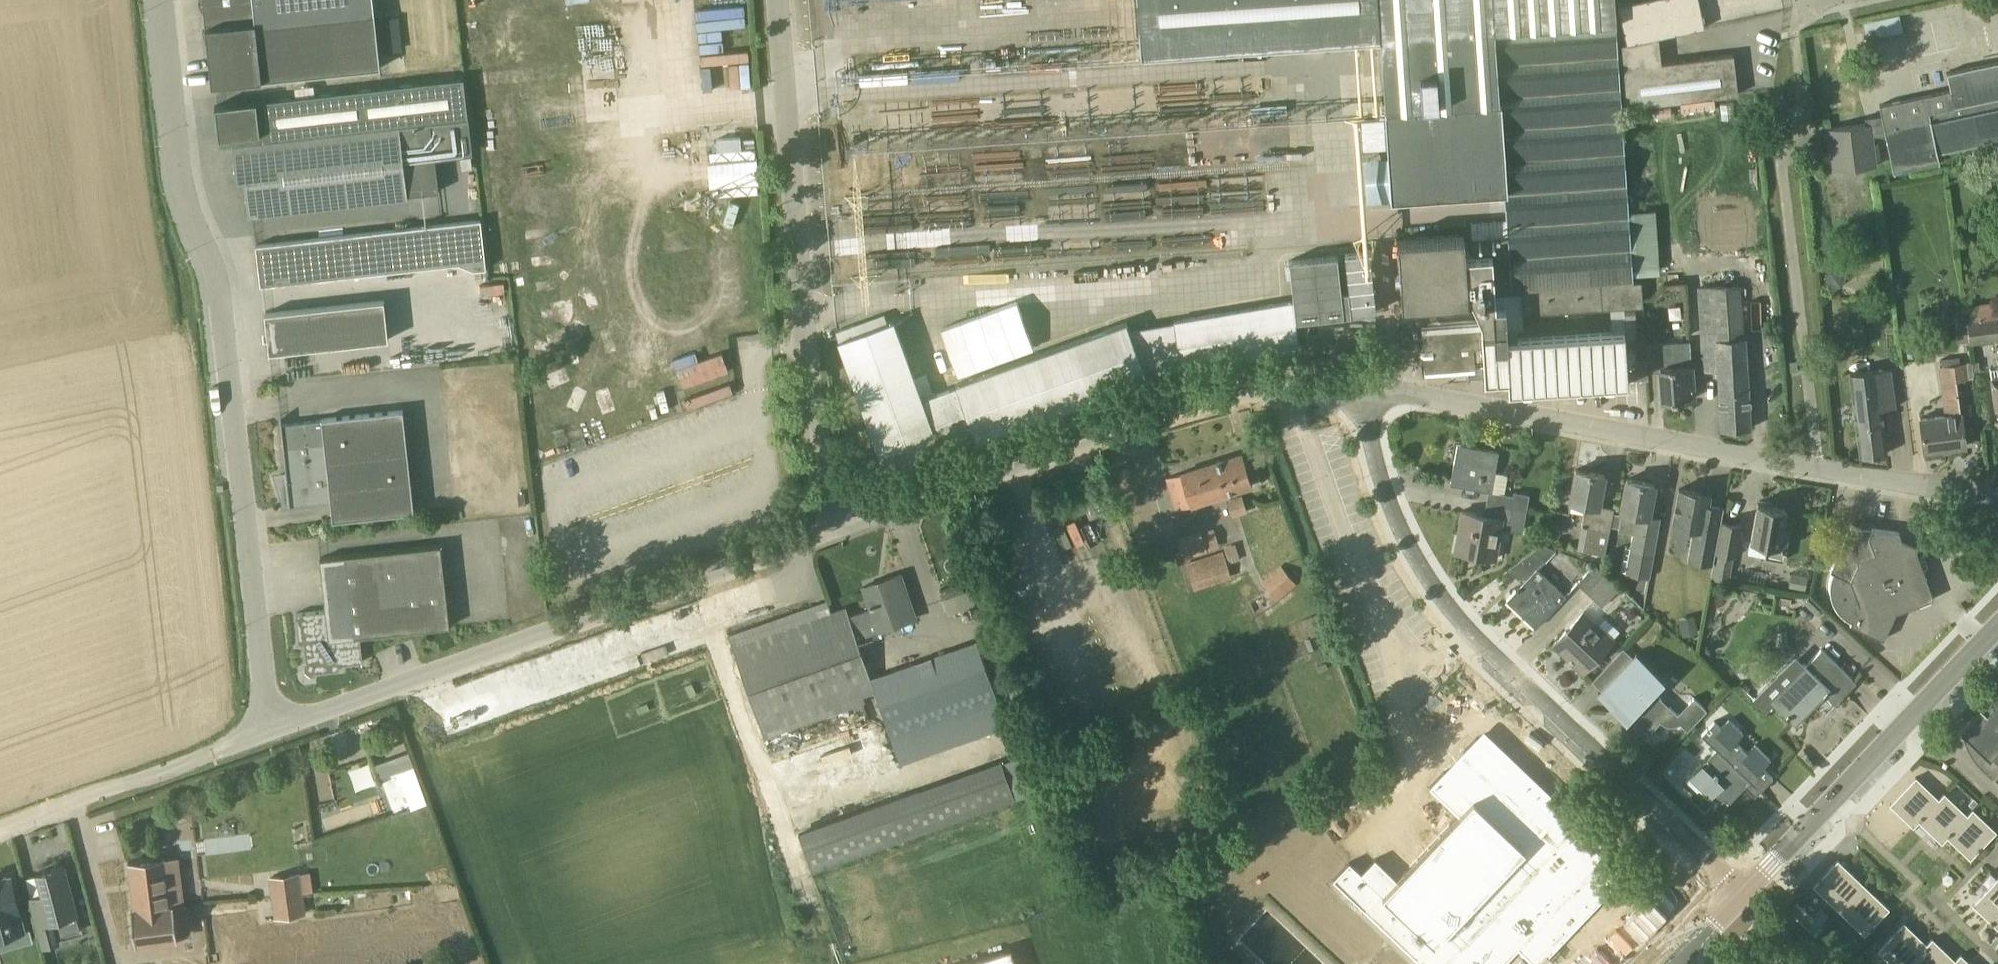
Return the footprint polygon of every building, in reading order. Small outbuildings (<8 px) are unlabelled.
[(213,86),(382,66),(375,14),(374,0),(203,0),(213,86)] [(1482,323),(1423,328),(1422,319),(1399,321),(1400,345),(1423,344),(1425,370),(1463,368),(1474,367),(1484,375),(1485,377),(1508,376),(1509,388),(1521,387),(1524,389),(1531,389),(1534,387),(1605,382),(1606,384),(1613,384),(1616,381),(1628,381),(1628,379),(1629,379),(1627,362),(1625,338),(1637,338),(1635,312),(1625,313),(1625,308),(1643,307),(1642,282),(1633,282),(1614,0),(1136,0),(1139,52),(1379,36),(1385,119),(1387,148),(1390,198),(1505,192),(1507,235),(1472,237),(1473,256),(1466,256),(1464,236),(1399,240),(1402,305),(1468,301),(1468,299),(1473,298),(1482,319),(1482,323)] [(1619,4),(1626,43),(1627,44),(1658,35),(1704,26),(1699,0),(1638,0),(1619,4)] [(1870,36),(1903,28),(1899,13),(1866,21),(1870,36)] [(1626,43),(1621,44),(1626,107),(1738,93),(1733,54),(1661,62),(1658,35),(1627,44),(1626,43)] [(703,61),(725,60),(727,84),(748,83),(747,50),(702,52),(703,61)] [(1945,71),(1949,90),(1922,96),(1934,152),(1937,151),(1997,139),(1997,61),(1945,71)] [(473,153),(466,97),(464,77),(215,106),(219,138),(220,147),(233,145),(237,182),(239,181),(245,180),(249,215),(409,196),(408,194),(439,191),(435,158),(473,153)] [(1714,96),(1680,100),(1682,113),(1716,109),(1714,96)] [(1879,105),(1883,121),(1866,121),(1866,123),(1828,127),(1834,170),(1876,165),(1872,134),(1886,135),(1893,171),(1939,162),(1937,151),(1934,152),(1922,96),(1879,105)] [(1671,105),(1655,107),(1656,116),(1672,114),(1671,105)] [(1642,123),(1642,109),(1629,109),(1628,128),(1637,128),(1637,123),(1642,123)] [(1387,148),(1385,119),(1362,121),(1364,150),(1387,148)] [(712,193),(759,191),(757,157),(742,158),(740,135),(715,136),(716,150),(710,151),(712,193)] [(481,219),(377,231),(256,244),(261,285),(463,263),(474,268),(486,267),(481,219)] [(1296,321),(1308,319),(1377,311),(1370,251),(1344,254),(1349,290),(1342,291),(1337,255),(1289,260),(1294,300),(1296,321)] [(1833,290),(1847,280),(1837,267),(1824,277),(1833,290)] [(1751,428),(1745,337),(1743,337),(1740,285),(1698,288),(1704,370),(1719,369),(1722,429),(1751,428)] [(1033,297),(955,325),(971,369),(1049,341),(1033,297)] [(385,300),(266,312),(270,352),(389,339),(385,300)] [(1297,335),(1291,300),(1172,320),(1172,322),(1129,329),(1127,322),(955,384),(956,386),(923,399),(894,320),(888,322),(885,314),(835,332),(887,473),(942,452),(941,451),(976,438),(976,440),(1147,378),(1146,374),(1299,348),(1300,350),(1376,349),(1376,323),(1349,323),(1349,324),(1317,325),(1317,335),(1297,335)] [(1997,337),(1997,322),(1995,301),(1968,305),(1970,319),(1967,320),(1967,321),(1970,340),(1997,337)] [(1967,321),(1956,322),(1958,341),(1970,340),(1967,321)] [(1648,371),(1661,371),(1663,401),(1677,400),(1677,399),(1694,398),(1690,340),(1647,344),(1648,361),(1648,371)] [(1941,359),(1942,366),(1961,364),(1960,357),(1941,359)] [(1630,379),(1649,377),(1648,371),(1648,361),(1629,362),(1630,379)] [(1958,378),(1972,377),(1970,363),(1961,364),(1942,366),(1941,366),(1947,415),(1921,418),(1925,450),(1966,445),(1958,378)] [(1990,368),(1997,413),(1997,367),(1990,368)] [(1891,369),(1885,369),(1850,372),(1861,456),(1886,453),(1882,408),(1895,407),(1891,369)] [(681,385),(687,405),(734,391),(728,371),(681,385)] [(404,410),(322,419),(322,420),(281,424),(287,475),(275,476),(284,505),(290,504),(290,508),(292,508),(291,504),(331,500),(333,520),(414,512),(404,410)] [(1474,488),(1488,491),(1490,491),(1497,451),(1457,444),(1455,455),(1451,478),(1450,484),(1462,486),(1471,488),(1474,488)] [(1242,453),(1239,454),(1166,476),(1176,508),(1251,485),(1242,453)] [(1605,474),(1576,469),(1572,493),(1570,499),(1586,502),(1582,526),(1588,527),(1584,549),(1605,553),(1609,530),(1611,530),(1611,526),(1614,513),(1614,507),(1599,504),(1605,474)] [(1654,483),(1652,483),(1627,478),(1623,502),(1621,511),(1622,511),(1621,514),(1614,513),(1611,526),(1619,527),(1618,531),(1633,533),(1630,547),(1625,546),(1621,570),(1626,571),(1626,573),(1650,578),(1661,518),(1648,515),(1654,483)] [(1687,560),(1714,564),(1716,553),(1722,520),(1724,508),(1711,505),(1709,505),(1711,494),(1680,488),(1673,524),(1693,528),(1687,560)] [(1512,506),(1511,507),(1527,510),(1530,494),(1514,491),(1513,495),(1490,491),(1488,491),(1486,502),(1512,506)] [(1242,495),(1228,499),(1233,516),(1247,513),(1242,495)] [(1462,510),(1455,551),(1463,552),(1478,555),(1496,558),(1504,515),(1510,516),(1511,507),(1512,506),(1486,502),(1484,514),(1462,510)] [(1786,508),(1758,502),(1753,526),(1751,541),(1751,542),(1749,553),(1764,556),(1764,559),(1782,562),(1787,533),(1781,531),(1786,508)] [(1741,524),(1722,520),(1716,553),(1733,556),(1735,557),(1741,524)] [(1842,546),(1830,571),(1833,572),(1832,575),(1831,578),(1830,581),(1830,584),(1830,587),(1830,590),(1831,594),(1831,597),(1832,600),(1834,603),(1835,605),(1837,608),(1839,610),(1841,613),(1843,615),(1846,617),(1848,618),(1851,620),(1851,621),(1850,623),(1852,624),(1870,632),(1884,639),(1885,636),(1896,612),(1913,606),(1931,599),(1934,598),(1929,586),(1925,574),(1929,566),(1926,558),(1918,555),(1916,550),(1918,546),(1902,539),(1899,531),(1894,531),(1873,528),(1870,534),(1868,533),(1862,530),(1853,525),(1842,546)] [(1200,529),(1177,536),(1184,557),(1207,550),(1200,529)] [(441,545),(320,558),(326,609),(296,612),(300,643),(305,642),(307,666),(314,672),(340,669),(340,664),(363,661),(360,636),(450,626),(441,545)] [(1566,595),(1537,568),(1544,560),(1533,549),(1508,568),(1523,581),(1506,599),(1536,627),(1566,595)] [(1223,551),(1186,563),(1194,589),(1232,577),(1223,551)] [(1604,573),(1595,564),(1577,583),(1587,591),(1604,573)] [(1281,565),(1263,580),(1278,599),(1296,583),(1281,565)] [(1808,575),(1791,572),(1789,587),(1805,590),(1808,575)] [(858,638),(916,618),(900,573),(863,586),(871,607),(849,614),(847,607),(832,612),(828,601),(729,635),(737,658),(761,731),(877,691),(900,757),(1004,721),(976,641),(887,671),(889,677),(874,683),(858,638)] [(1604,573),(1587,591),(1596,600),(1607,610),(1622,595),(1610,584),(1613,582),(1604,573)] [(970,586),(943,597),(949,611),(975,600),(970,586)] [(1614,639),(1584,610),(1570,626),(1553,643),(1583,671),(1599,654),(1614,639)] [(1699,632),(1695,614),(1679,618),(1683,636),(1699,632)] [(1788,630),(1776,631),(1777,646),(1789,645),(1788,630)] [(1314,637),(1305,640),(1309,649),(1318,646),(1314,637)] [(1805,661),(1814,653),(1805,642),(1796,650),(1805,661)] [(1654,690),(1665,679),(1636,652),(1633,656),(1623,647),(1608,663),(1617,671),(1598,693),(1626,720),(1645,737),(1660,720),(1662,722),(1665,723),(1668,724),(1671,725),(1673,725),(1676,724),(1678,724),(1679,723),(1680,723),(1687,729),(1707,709),(1694,697),(1678,714),(1672,708),(1673,707),(1654,690)] [(1854,678),(1836,662),(1821,648),(1784,688),(1773,677),(1757,694),(1753,698),(1763,708),(1766,711),(1773,703),(1779,708),(1796,724),(1816,703),(1813,700),(1821,691),(1834,703),(1845,692),(1843,689),(1854,678)] [(1960,730),(1990,758),(1993,755),(1997,759),(1997,690),(1989,700),(1993,704),(1985,712),(1979,718),(1975,714),(1960,730)] [(1713,794),(1724,804),(1725,805),(1746,784),(1743,781),(1747,777),(1756,785),(1769,772),(1763,766),(1771,757),(1756,743),(1748,751),(1736,741),(1743,732),(1728,718),(1721,726),(1715,720),(1702,734),(1717,748),(1689,777),(1686,780),(1697,791),(1700,787),(1711,797),(1713,794)] [(1344,891),(1421,963),(1503,963),(1517,949),(1533,963),(1540,963),(1623,876),(1595,849),(1601,842),(1483,729),(1428,786),(1458,815),(1396,880),(1374,858),(1344,891)] [(798,773),(801,789),(873,773),(866,742),(812,754),(815,769),(798,773)] [(1034,743),(1017,748),(1023,769),(1040,764),(1034,743)] [(356,780),(375,774),(370,758),(351,764),(356,780)] [(1015,799),(1000,758),(798,830),(812,872),(1015,799)] [(425,804),(413,766),(404,769),(416,807),(425,804)] [(1945,793),(1944,792),(1939,798),(1916,776),(1890,804),(1913,826),(1919,820),(1945,793)] [(1974,809),(1973,808),(1967,814),(1945,793),(1919,820),(1942,842),(1948,837),(1974,809)] [(1997,831),(1974,809),(1948,837),(1970,858),(1997,831)] [(165,857),(129,862),(135,909),(185,904),(185,903),(171,905),(165,857)] [(1839,909),(1864,883),(1838,859),(1813,885),(1839,909)] [(77,914),(64,865),(38,872),(44,894),(31,897),(44,946),(59,942),(53,920),(77,914)] [(301,893),(299,873),(271,877),(274,897),(301,893)] [(0,879),(0,937),(26,930),(11,876),(0,879)] [(1979,897),(1973,904),(1997,928),(1997,879),(1997,878),(1979,897)] [(1889,908),(1864,883),(1839,909),(1865,934),(1889,908)] [(301,893),(274,897),(277,916),(304,912),(301,893)] [(1788,911),(1797,919),(1805,909),(1797,901),(1788,911)] [(135,909),(132,910),(136,944),(178,939),(174,905),(135,909)] [(191,928),(205,927),(204,906),(190,907),(191,928)] [(1814,918),(1805,927),(1815,936),(1824,926),(1814,918)] [(1904,922),(1888,939),(1879,949),(1895,963),(1907,963),(1927,943),(1904,922)] [(1955,959),(1932,937),(1927,943),(1907,963),(1951,963),(1955,959)] [(1011,947),(960,963),(1016,963),(1011,947)] [(1961,953),(1955,959),(1951,963),(1972,963),(1961,953)]
